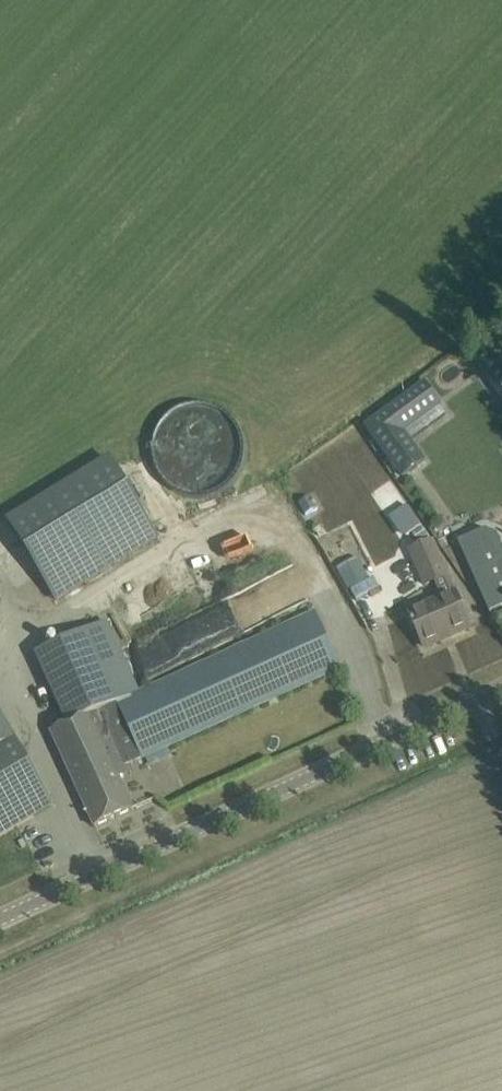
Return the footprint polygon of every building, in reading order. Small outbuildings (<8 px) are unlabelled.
[(482,356),(501,385),(501,346),(500,344),(482,356)] [(425,461),(404,432),(442,405),(425,382),(365,426),(402,477),(425,461)] [(157,537),(123,482),(109,460),(9,522),(57,599),(157,537)] [(307,498),(299,503),(306,514),(313,510),(307,498)] [(413,535),(418,543),(428,535),(423,528),(413,535)] [(497,534),(485,529),(458,541),(489,612),(501,606),(501,546),(497,534)] [(435,581),(447,576),(433,543),(411,552),(425,585),(435,581)] [(370,579),(358,557),(337,569),(349,590),(370,579)] [(443,601),(411,614),(415,625),(423,645),(450,633),(452,636),(470,628),(461,608),(456,595),(447,576),(435,581),(443,601)] [(72,721),(51,731),(95,827),(133,809),(119,777),(132,771),(129,764),(341,668),(315,612),(131,696),(106,641),(114,638),(107,621),(41,651),(72,721)] [(53,804),(14,738),(0,747),(0,836),(53,804)]
